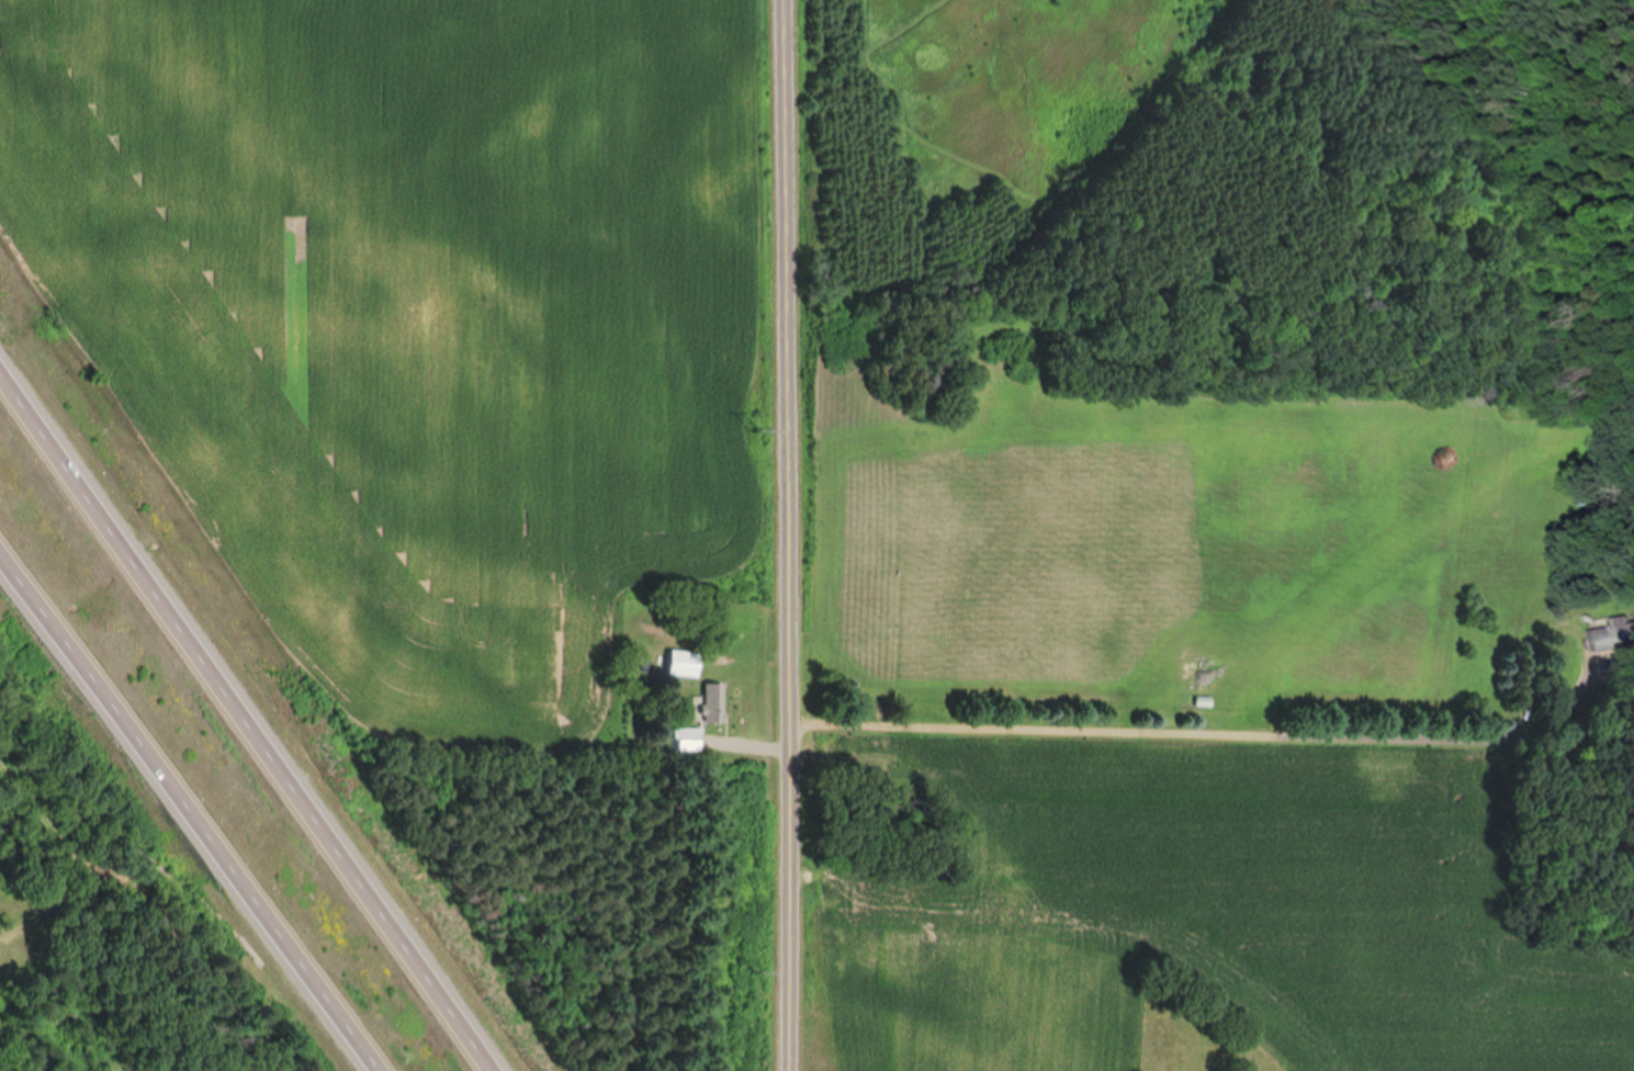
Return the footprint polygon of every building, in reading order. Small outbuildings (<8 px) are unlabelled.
[(1602,643),(1633,637),(1633,610),(1633,605),(1619,608),(1621,618),(1598,623),(1602,643)] [(674,646),(670,669),(699,674),(702,650),(674,646)] [(709,680),(708,720),(726,721),(729,681),(709,680)] [(699,729),(674,729),(674,751),(699,751),(699,729)]
